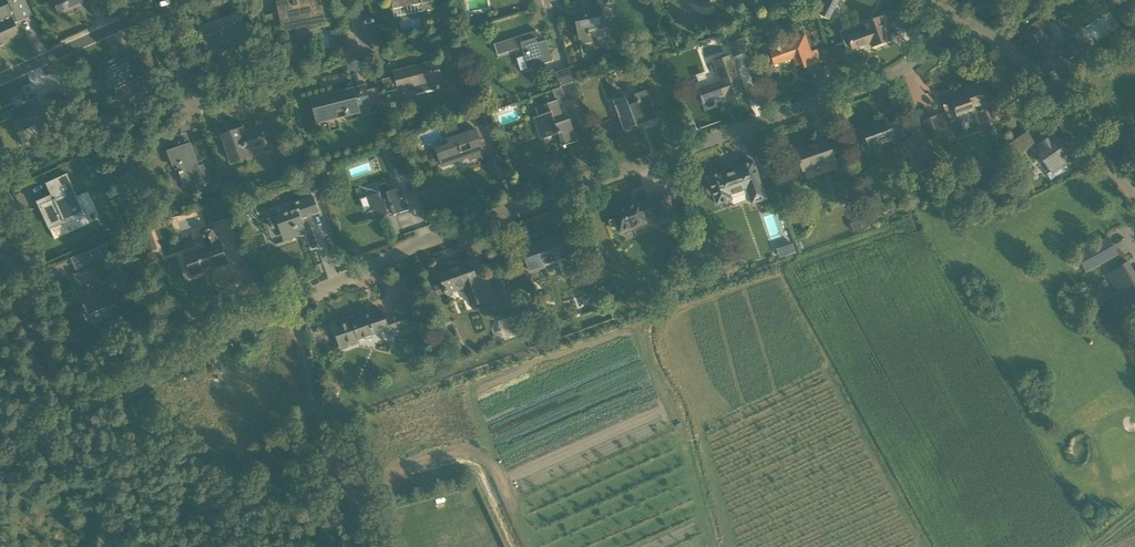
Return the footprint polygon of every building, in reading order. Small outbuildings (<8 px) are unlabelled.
[(3,43),(3,44),(4,43),(4,42),(20,35),(15,23),(33,15),(26,0),(7,0),(9,4),(0,8),(0,44),(3,43)] [(58,8),(60,14),(78,6),(78,5),(82,3),(83,4),(84,3),(85,7),(99,1),(98,0),(54,0),(58,8)] [(284,1),(278,2),(278,0),(277,0),(282,22),(312,15),(314,25),(325,22),(321,0),(303,0),(297,1),(297,0),(289,0),(284,1)] [(431,9),(431,11),(435,10),(433,2),(433,0),(391,0),(392,4),(393,8),(421,3),(423,10),(431,9)] [(829,20),(840,0),(823,0),(816,13),(829,20)] [(240,12),(213,21),(213,24),(210,25),(209,23),(199,27),(208,53),(250,39),(240,12)] [(911,12),(905,14),(908,23),(914,21),(911,12)] [(460,17),(468,24),(471,20),(463,13),(460,17)] [(606,26),(604,20),(603,14),(589,17),(589,16),(588,14),(585,13),(584,15),(583,17),(583,18),(575,20),(580,46),(592,43),(589,30),(606,26)] [(848,36),(852,49),(870,42),(872,46),(890,40),(882,17),(864,23),(866,30),(848,36)] [(1028,39),(1026,40),(1041,63),(1060,51),(1063,49),(1074,64),(1084,57),(1084,56),(1082,54),(1088,50),(1085,45),(1079,49),(1073,41),(1072,42),(1069,39),(1057,47),(1052,40),(1054,36),(1047,26),(1045,27),(1040,20),(1029,27),(1034,35),(1028,39)] [(819,27),(811,28),(813,35),(820,33),(819,27)] [(330,31),(335,50),(346,48),(342,29),(330,31)] [(497,56),(522,48),(528,68),(540,65),(553,61),(546,40),(537,43),(536,38),(537,38),(537,37),(536,38),(535,34),(536,34),(535,31),(493,44),(497,56)] [(736,31),(727,34),(729,41),(738,38),(736,31)] [(817,49),(811,51),(805,34),(777,44),(778,48),(770,51),(774,65),(791,59),(790,57),(793,56),(796,66),(803,63),(804,68),(823,61),(821,61),(817,49)] [(747,52),(742,38),(729,43),(733,57),(747,52)] [(112,64),(111,64),(107,66),(106,64),(106,63),(98,67),(100,71),(99,72),(106,89),(104,90),(109,102),(122,97),(119,91),(135,85),(139,95),(150,90),(150,92),(151,91),(147,83),(149,82),(136,55),(125,60),(124,58),(120,60),(120,61),(120,62),(113,66),(113,64),(112,64)] [(720,80),(700,88),(704,103),(705,103),(706,106),(709,107),(713,105),(715,103),(714,100),(727,95),(729,101),(728,101),(728,102),(745,96),(731,56),(713,62),(720,80)] [(432,89),(431,82),(441,79),(437,60),(420,64),(420,66),(416,67),(415,65),(394,71),(398,90),(414,86),(416,95),(433,91),(432,89)] [(560,86),(575,81),(570,67),(556,72),(560,86)] [(575,81),(560,86),(565,101),(580,96),(575,81)] [(978,111),(974,112),(980,129),(997,123),(988,100),(986,101),(979,81),(961,87),(963,91),(941,99),(945,112),(954,109),(957,116),(973,110),(972,108),(976,106),(978,111)] [(311,99),(314,109),(317,123),(359,112),(359,109),(370,106),(365,85),(311,99)] [(386,102),(388,110),(392,117),(395,116),(397,127),(404,125),(402,114),(404,114),(398,90),(383,94),(386,102)] [(612,100),(620,120),(624,130),(636,126),(635,123),(644,120),(645,122),(647,121),(645,121),(645,120),(656,116),(657,117),(655,118),(657,118),(647,90),(635,94),(637,102),(628,105),(625,96),(612,100)] [(51,126),(38,96),(27,101),(27,100),(23,102),(25,105),(20,108),(19,105),(15,107),(14,104),(0,110),(0,119),(1,122),(10,118),(15,130),(36,120),(40,131),(51,126)] [(533,118),(536,125),(540,135),(557,129),(563,146),(577,141),(570,119),(556,124),(554,118),(563,115),(558,100),(536,108),(538,116),(533,118)] [(386,102),(378,104),(380,112),(388,110),(386,102)] [(943,135),(936,115),(923,120),(930,140),(943,135)] [(884,120),(858,129),(861,140),(866,139),(869,149),(906,137),(904,133),(908,132),(903,118),(889,123),(889,122),(888,122),(885,123),(884,120)] [(443,124),(448,139),(450,143),(436,148),(440,159),(447,156),(449,162),(470,155),(471,160),(481,156),(482,160),(483,159),(477,143),(480,142),(476,129),(459,135),(454,120),(443,124)] [(104,121),(101,127),(108,131),(111,125),(104,121)] [(933,167),(917,124),(911,127),(914,135),(901,144),(917,166),(919,172),(933,167)] [(237,130),(222,135),(230,162),(252,155),(250,149),(266,143),(260,126),(245,131),(243,127),(242,128),(242,130),(238,131),(237,130)] [(1027,132),(1010,143),(1018,154),(1034,143),(1027,132)] [(1055,133),(1036,146),(1041,152),(1037,154),(1050,171),(1046,174),(1051,179),(1063,171),(1060,168),(1070,161),(1063,150),(1065,148),(1055,133)] [(803,172),(835,160),(828,139),(796,151),(803,172)] [(204,164),(198,166),(191,142),(167,151),(172,166),(177,164),(185,186),(209,178),(204,164)] [(389,158),(397,178),(412,172),(405,152),(389,158)] [(746,188),(752,204),(766,198),(753,161),(738,166),(740,170),(736,172),(736,170),(735,171),(736,172),(728,175),(727,173),(727,174),(727,175),(723,176),(722,172),(707,177),(710,185),(708,187),(706,189),(706,192),(708,195),(711,196),(714,196),(717,204),(731,199),(730,194),(733,193),(734,194),(734,193),(742,190),(742,191),(743,191),(743,189),(746,188)] [(768,164),(761,166),(765,176),(772,174),(768,164)] [(326,171),(318,174),(323,190),(332,187),(326,171)] [(39,206),(48,225),(62,218),(64,222),(79,215),(72,199),(78,197),(68,174),(47,183),(55,201),(50,203),(49,201),(39,206)] [(365,212),(370,210),(373,218),(369,220),(369,221),(393,213),(394,215),(409,210),(401,187),(389,191),(386,182),(377,185),(379,192),(363,197),(365,204),(363,205),(365,212)] [(612,212),(614,218),(610,220),(609,222),(612,228),(613,229),(618,228),(620,234),(636,229),(636,227),(637,227),(639,232),(647,229),(645,224),(646,223),(645,219),(653,216),(656,223),(671,218),(663,194),(647,200),(648,203),(640,206),(639,201),(635,203),(635,204),(631,205),(630,204),(628,205),(628,206),(625,207),(624,207),(616,209),(616,211),(612,212)] [(321,218),(319,213),(313,196),(284,207),(286,213),(274,217),(283,241),(277,244),(307,234),(303,223),(301,224),(300,220),(318,213),(320,218),(321,218)] [(214,223),(213,222),(208,207),(201,210),(207,226),(214,223)] [(867,219),(860,222),(863,230),(869,227),(867,219)] [(222,265),(227,263),(220,242),(218,243),(212,226),(201,230),(207,246),(184,254),(192,276),(212,268),(212,267),(222,263),(222,265)] [(676,228),(675,232),(677,235),(680,236),(683,234),(684,230),(682,227),(679,226),(676,228)] [(545,266),(553,264),(557,262),(561,274),(562,275),(562,276),(563,277),(563,278),(564,278),(565,279),(566,279),(567,279),(568,279),(569,279),(570,278),(571,277),(572,276),(572,275),(572,274),(572,273),(572,272),(572,271),(568,261),(578,257),(569,230),(542,240),(543,242),(522,250),(523,253),(530,273),(546,268),(545,266)] [(152,234),(143,237),(146,245),(152,243),(154,239),(152,234)] [(1085,271),(1117,254),(1109,238),(1077,255),(1085,271)] [(105,243),(85,252),(89,262),(110,253),(105,243)] [(796,254),(793,245),(788,247),(791,255),(796,254)] [(472,306),(484,301),(477,283),(477,282),(469,260),(457,265),(457,267),(451,269),(450,267),(439,271),(446,291),(464,285),(472,306)] [(1113,270),(1106,274),(1125,307),(1134,302),(1134,275),(1127,261),(1113,270)] [(88,314),(118,301),(110,284),(101,288),(91,267),(75,274),(78,280),(76,281),(85,301),(87,300),(88,302),(86,303),(86,304),(84,304),(83,305),(86,312),(87,311),(88,314)] [(503,280),(493,283),(495,289),(505,285),(503,280)] [(403,308),(404,311),(384,318),(382,310),(352,321),(358,339),(387,328),(390,335),(409,329),(411,333),(430,326),(421,302),(403,308)] [(513,303),(504,306),(507,316),(516,313),(513,303)] [(500,319),(503,335),(517,333),(514,316),(500,319)]
